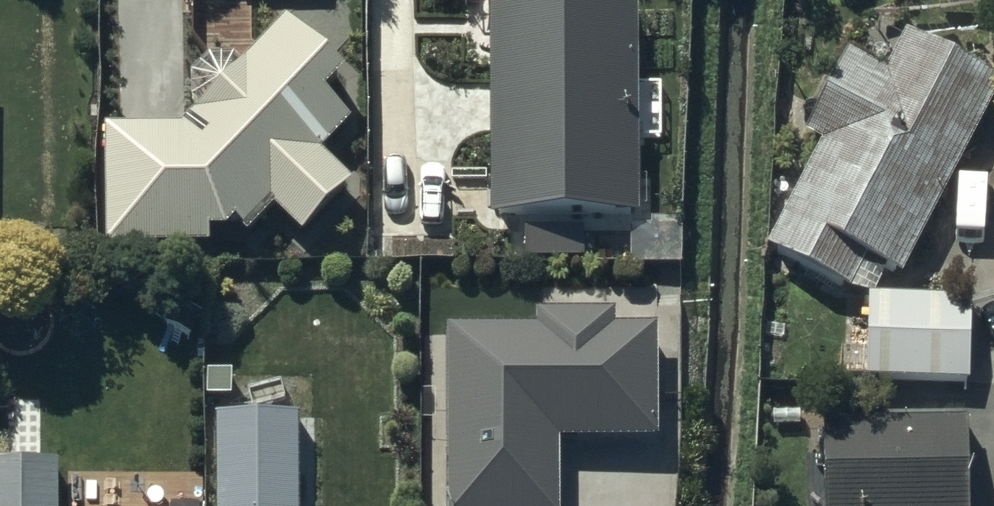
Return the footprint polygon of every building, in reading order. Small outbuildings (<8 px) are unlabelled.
[(633,13),(485,13),(489,228),(636,226),(633,13)] [(179,136),(105,135),(104,256),(210,255),(211,242),(227,243),(236,233),(247,244),(273,219),(303,245),(353,194),(325,162),(353,131),(329,108),(345,90),(285,26),(244,69),(242,68),(239,66),(237,65),(234,64),(231,63),(228,62),(225,62),(222,62),(220,62),(217,62),(214,63),(211,64),(208,65),(206,66),(203,68),(201,70),(199,72),(197,74),(195,76),(193,78),(192,81),(191,84),(190,86),(189,89),(188,92),(188,95),(188,98),(188,101),(189,104),(190,106),(190,109),(192,112),(193,114),(195,117),(197,119),(179,136)] [(768,255),(852,298),(866,270),(903,284),(993,107),(993,85),(907,41),(888,78),(847,57),(800,148),(818,157),(768,255)] [(971,303),(869,302),(867,387),(971,390),(971,303)] [(450,327),(453,505),(561,505),(560,444),(654,443),(652,324),(450,327)] [(215,419),(215,505),(301,505),(301,419),(215,419)] [(967,425),(823,428),(824,505),(968,505),(967,425)] [(0,469),(0,505),(57,505),(56,470),(0,469)]
